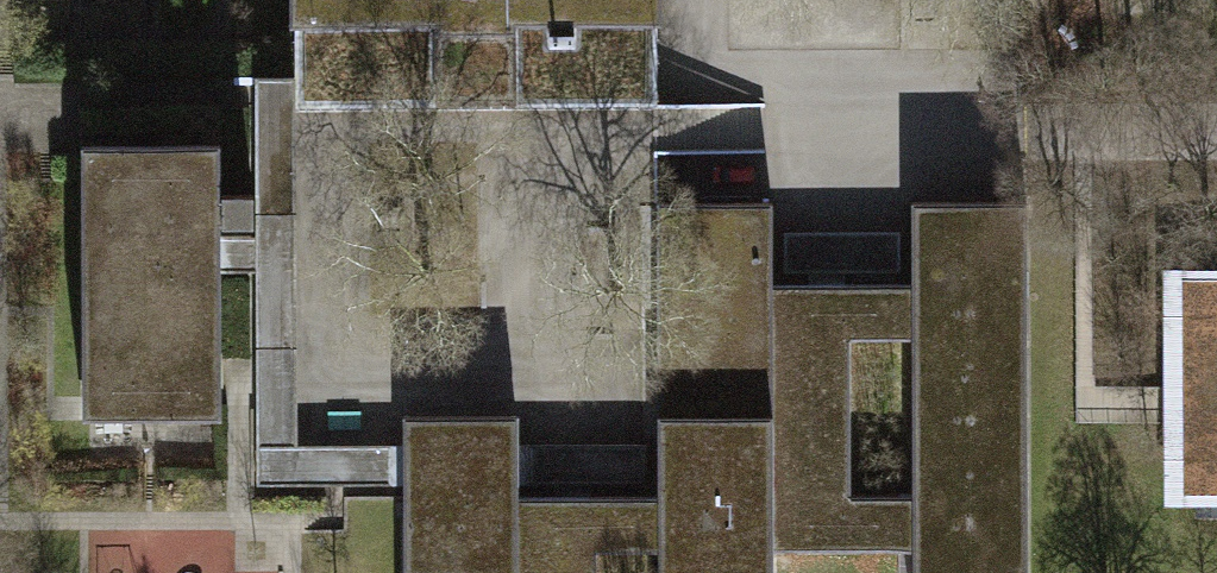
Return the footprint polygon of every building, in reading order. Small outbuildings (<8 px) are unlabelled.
[(290,26),(437,25),(437,104),(519,103),(518,26),(663,25),(663,0),(290,0),(290,26)] [(296,83),(255,83),(256,236),(220,236),(221,273),(256,273),(257,485),(404,485),(404,443),(298,444),(296,83)] [(220,144),(82,144),(83,417),(221,417),(221,273),(220,236),(220,225),(253,225),(253,194),(220,194),(220,144)] [(913,572),(1028,572),(1026,201),(911,201),(912,283),(845,284),(845,272),(845,268),(808,268),(808,272),(808,284),(773,284),(774,550),(913,549),(913,572)] [(403,496),(403,572),(774,572),(774,550),(773,284),(773,202),(658,202),(658,496),(591,496),(591,484),(591,481),(554,482),(554,484),(554,496),(403,496)] [(901,231),(784,231),(784,272),(808,272),(808,268),(845,268),(845,272),(901,272),(901,231)] [(1164,267),(1165,503),(1216,503),(1216,267),(1164,267)] [(647,442),(519,443),(519,484),(554,484),(554,482),(591,481),(591,484),(647,483),(647,442)]
